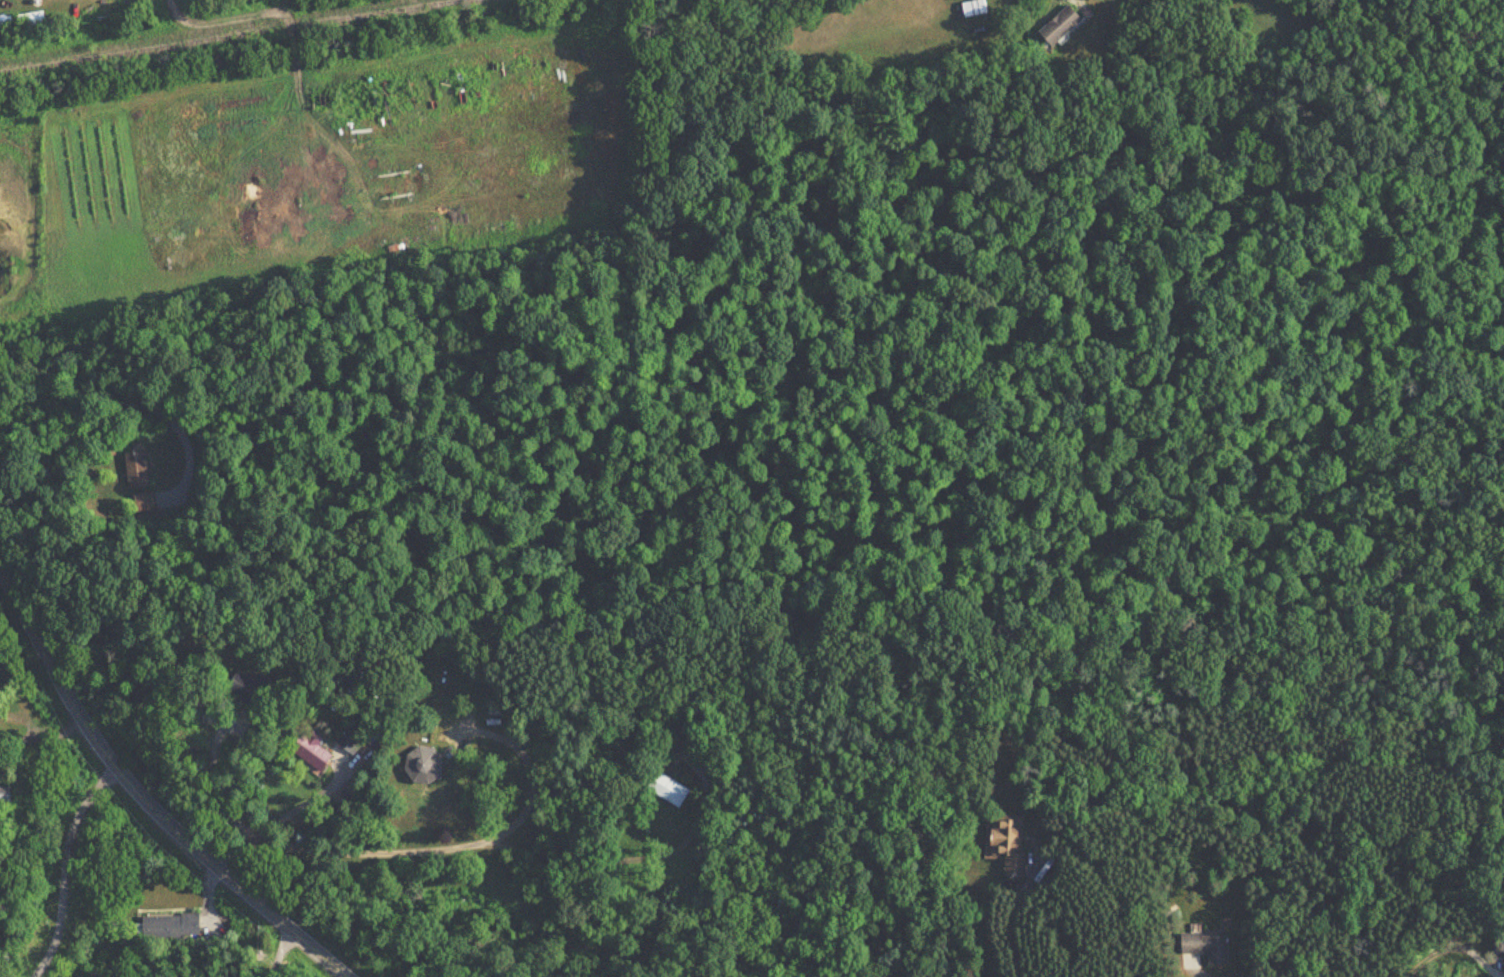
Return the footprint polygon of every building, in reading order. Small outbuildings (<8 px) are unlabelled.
[(1049,47),(1079,18),(1065,4),(1035,32),(1049,47)] [(41,11),(0,16),(0,35),(43,29),(41,11)] [(127,489),(148,487),(144,452),(123,454),(127,489)] [(133,512),(155,511),(154,493),(133,494),(133,512)] [(237,668),(222,691),(250,709),(264,686),(237,668)] [(316,746),(321,740),(305,728),(288,751),(318,773),(330,756),(316,746)] [(432,787),(438,751),(410,746),(404,782),(432,787)] [(676,808),(687,790),(655,771),(644,789),(676,808)] [(9,806),(9,789),(0,789),(0,806),(9,806)] [(992,859),(1023,859),(1023,814),(992,814),(992,859)] [(197,915),(141,916),(141,939),(198,938),(197,915)] [(1205,966),(1226,965),(1226,933),(1179,934),(1180,954),(1205,953),(1205,966)]
